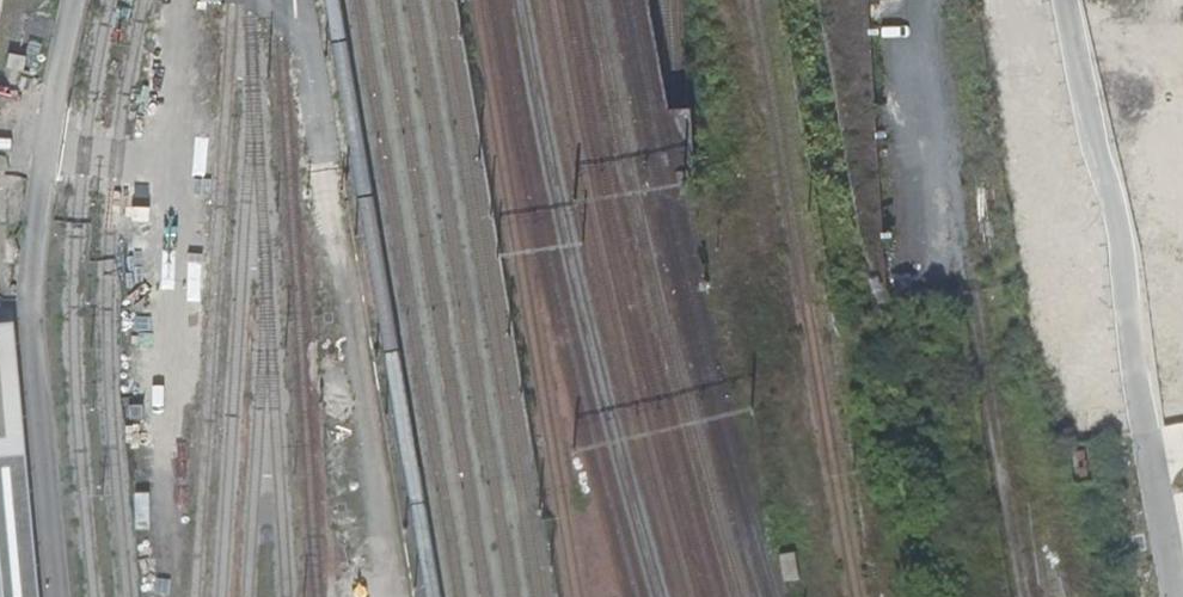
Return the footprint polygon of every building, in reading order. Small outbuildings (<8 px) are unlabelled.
[(18,324),(0,325),(0,596),(42,596),(18,324)]
